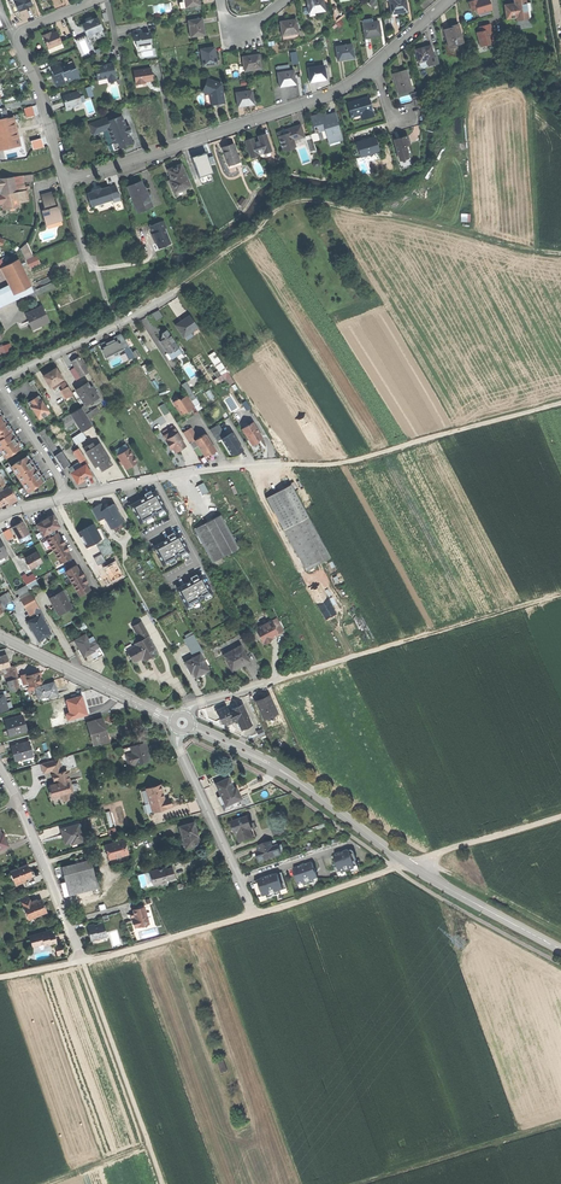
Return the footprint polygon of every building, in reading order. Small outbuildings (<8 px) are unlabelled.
[(19,11),(15,0),(11,0),(9,1),(14,13),(18,11),(19,11)] [(19,11),(25,8),(30,6),(28,0),(15,0),(19,11)] [(309,14),(315,13),(325,11),(324,0),(307,0),(309,14)] [(391,13),(396,12),(397,14),(401,13),(407,12),(406,0),(387,0),(387,1),(389,1),(391,13)] [(472,11),(476,10),(478,14),(492,10),(489,0),(481,0),(478,1),(478,0),(476,0),(473,1),(470,2),(472,11)] [(503,5),(506,20),(520,18),(521,20),(528,19),(526,11),(530,10),(529,4),(526,5),(525,0),(513,0),(514,3),(503,5)] [(82,24),(87,36),(103,29),(98,18),(93,20),(93,19),(89,20),(86,21),(87,22),(82,24)] [(191,36),(205,34),(203,26),(202,18),(189,20),(190,26),(189,26),(191,36)] [(287,21),(281,22),(283,40),(299,38),(297,19),(287,21)] [(376,36),(381,35),(379,21),(378,21),(362,24),(364,37),(370,36),(370,37),(376,36)] [(444,30),(449,48),(456,47),(455,44),(463,42),(461,37),(460,37),(459,33),(460,32),(458,24),(452,26),(448,27),(449,28),(444,30)] [(477,33),(481,47),(493,43),(490,34),(492,33),(490,24),(485,26),(480,27),(481,32),(477,33)] [(140,31),(133,32),(134,36),(134,41),(137,40),(137,46),(152,44),(151,33),(140,34),(140,31)] [(44,37),(48,48),(62,43),(58,32),(53,34),(50,36),(50,35),(44,37)] [(353,44),(336,46),(338,59),(344,58),(344,60),(349,59),(355,58),(353,44)] [(423,48),(415,50),(418,63),(427,60),(428,65),(438,62),(436,57),(434,58),(431,46),(423,48)] [(201,54),(203,65),(217,63),(216,53),(215,47),(202,49),(203,54),(201,54)] [(242,57),(245,71),(256,69),(256,67),(261,66),(258,54),(250,55),(242,57)] [(54,79),(56,86),(65,83),(65,81),(67,80),(68,82),(80,77),(76,68),(75,68),(70,70),(67,63),(62,65),(61,61),(50,66),(53,75),(56,74),(57,78),(54,79)] [(107,65),(96,67),(98,79),(108,77),(109,82),(117,80),(113,64),(107,65)] [(315,67),(308,68),(311,81),(316,80),(316,81),(321,80),(327,79),(325,65),(315,67)] [(151,68),(134,71),(136,83),(142,82),(142,81),(153,79),(151,68)] [(294,70),(278,73),(280,86),(285,85),(286,87),(291,86),(297,85),(294,70)] [(406,70),(392,73),(394,78),(396,77),(397,81),(395,81),(396,87),(398,94),(412,90),(406,70)] [(207,79),(203,91),(210,94),(211,104),(218,103),(225,102),(222,84),(207,79)] [(252,89),(236,92),(238,105),(244,104),(244,105),(249,104),(254,104),(252,89)] [(78,92),(63,96),(64,102),(67,110),(73,108),(72,105),(81,103),(78,92)] [(357,100),(348,103),(351,115),(363,112),(364,118),(373,115),(371,108),(370,108),(369,104),(370,104),(368,97),(357,100)] [(318,114),(311,117),(316,133),(319,132),(318,130),(324,128),(329,142),(342,138),(335,114),(327,116),(326,112),(318,114)] [(353,121),(364,118),(363,112),(351,115),(353,121)] [(0,119),(0,151),(19,146),(13,116),(9,117),(0,119)] [(90,124),(93,134),(108,129),(113,143),(117,142),(119,148),(126,146),(132,144),(128,133),(126,127),(122,116),(109,121),(107,117),(90,124)] [(281,132),(278,132),(284,151),(294,147),(293,144),(292,141),(305,137),(301,125),(291,128),(286,130),(283,129),(281,132)] [(246,140),(251,157),(259,155),(259,153),(263,152),(263,153),(271,151),(265,133),(258,136),(259,140),(257,141),(255,142),(253,138),(246,140)] [(311,135),(305,137),(292,141),(293,144),(305,140),(309,152),(313,153),(316,152),(311,135)] [(375,136),(357,141),(361,156),(370,154),(369,151),(378,149),(376,142),(375,136)] [(400,138),(394,140),(400,160),(408,158),(407,155),(411,154),(408,145),(410,144),(407,136),(400,138)] [(222,148),(228,165),(239,162),(232,144),(226,146),(222,148)] [(199,155),(193,157),(199,177),(205,175),(212,173),(206,153),(199,155)] [(167,176),(174,193),(190,186),(181,164),(173,168),(168,170),(170,175),(167,176)] [(0,179),(0,184),(0,187),(2,195),(17,192),(13,177),(0,179)] [(134,184),(127,187),(137,212),(152,206),(144,187),(143,188),(140,181),(134,184)] [(116,185),(109,187),(112,198),(119,196),(116,185)] [(98,190),(87,193),(91,206),(112,200),(112,198),(109,187),(98,190)] [(25,191),(17,192),(18,203),(27,202),(25,191)] [(2,195),(3,200),(4,210),(18,207),(18,203),(17,192),(2,195)] [(44,210),(55,207),(51,194),(41,197),(44,210)] [(56,212),(55,207),(44,210),(41,211),(44,222),(49,220),(50,223),(61,220),(58,211),(56,212)] [(462,213),(462,221),(470,221),(470,213),(462,213)] [(161,222),(149,227),(152,234),(154,234),(155,237),(154,238),(153,239),(155,244),(156,243),(159,249),(170,244),(164,229),(161,222)] [(3,228),(9,229),(17,233),(18,233),(21,227),(13,224),(4,223),(3,228)] [(4,239),(12,242),(17,233),(9,229),(7,234),(4,239)] [(26,260),(31,258),(25,244),(21,248),(26,260)] [(26,260),(29,266),(38,262),(36,256),(31,258),(26,260)] [(18,260),(4,267),(14,288),(19,298),(33,291),(18,260)] [(19,298),(14,288),(0,295),(0,307),(19,298)] [(41,307),(26,314),(29,321),(33,329),(48,322),(41,307)] [(153,313),(157,320),(164,316),(160,309),(153,313)] [(175,325),(183,337),(198,328),(189,316),(182,321),(175,325)] [(160,342),(167,353),(170,351),(173,350),(173,351),(178,348),(167,330),(164,332),(162,333),(163,336),(162,340),(160,342)] [(102,349),(106,358),(129,346),(121,333),(101,343),(103,348),(102,349)] [(13,349),(11,342),(0,346),(0,354),(13,349)] [(181,353),(178,348),(173,351),(173,350),(170,351),(174,357),(181,353)] [(214,353),(210,356),(218,368),(223,365),(214,353)] [(79,357),(72,361),(81,376),(88,372),(79,357)] [(227,372),(223,365),(218,368),(222,375),(227,372)] [(50,372),(46,375),(53,385),(56,383),(62,379),(56,368),(50,372)] [(234,382),(227,372),(222,375),(213,381),(216,384),(226,378),(230,385),(234,382)] [(51,386),(53,385),(46,375),(43,376),(50,387),(51,386)] [(80,388),(76,390),(85,405),(93,400),(95,403),(100,400),(92,388),(90,389),(87,384),(80,388)] [(65,394),(68,398),(73,395),(68,387),(62,390),(65,394)] [(191,387),(186,390),(196,405),(200,402),(191,387)] [(173,402),(181,415),(188,411),(195,407),(187,395),(179,400),(178,399),(173,402)] [(28,403),(39,420),(50,413),(39,396),(28,403)] [(160,405),(165,415),(170,412),(165,403),(160,405)] [(81,408),(70,414),(81,432),(92,425),(89,420),(83,411),(81,408)] [(87,409),(83,411),(89,420),(92,418),(89,413),(87,409)] [(95,409),(89,413),(92,418),(98,414),(95,409)] [(5,458),(22,447),(0,413),(0,450),(5,458)] [(66,428),(73,423),(68,415),(61,419),(66,428)] [(253,421),(242,428),(248,438),(250,437),(254,444),(258,442),(256,440),(260,438),(256,432),(259,431),(253,421)] [(210,430),(217,442),(221,439),(230,453),(235,451),(237,454),(243,450),(232,433),(225,437),(217,425),(210,430)] [(183,433),(189,443),(195,440),(205,456),(209,453),(210,455),(213,453),(216,451),(205,435),(204,434),(198,438),(191,428),(183,433)] [(39,433),(55,456),(59,453),(44,430),(39,433)] [(165,436),(167,440),(177,433),(174,430),(165,436)] [(73,438),(77,444),(88,437),(84,431),(73,438)] [(173,448),(176,452),(181,448),(185,446),(177,433),(167,440),(168,441),(167,441),(170,447),(172,445),(173,448)] [(98,444),(86,452),(95,467),(98,465),(101,470),(106,467),(111,464),(98,444)] [(73,451),(80,462),(85,459),(78,448),(73,451)] [(118,455),(126,469),(131,466),(137,463),(129,449),(118,455)] [(55,456),(63,469),(69,465),(61,452),(59,453),(55,456)] [(11,466),(28,492),(45,481),(28,455),(11,466)] [(71,474),(77,484),(85,479),(91,475),(85,465),(74,472),(71,474)] [(203,494),(210,491),(205,482),(199,485),(203,494)] [(266,495),(284,529),(308,516),(291,482),(266,495)] [(8,488),(5,484),(0,487),(0,492),(8,488)] [(6,504),(7,506),(16,500),(8,488),(0,492),(0,507),(6,504)] [(157,490),(131,504),(141,523),(167,508),(157,490)] [(104,507),(102,508),(112,527),(113,527),(122,522),(124,521),(114,502),(108,505),(104,507)] [(99,510),(97,505),(91,508),(92,511),(95,516),(101,513),(99,510)] [(194,528),(212,562),(238,548),(220,514),(194,528)] [(44,520),(36,524),(43,536),(47,534),(49,538),(56,534),(54,530),(60,527),(53,515),(44,520)] [(330,557),(308,516),(284,529),(305,569),(330,557)] [(17,525),(13,527),(19,539),(23,537),(29,533),(22,522),(17,525)] [(86,527),(79,531),(86,545),(95,540),(96,541),(102,538),(101,536),(97,527),(94,522),(86,527)] [(125,527),(122,522),(113,527),(115,531),(125,527)] [(101,525),(97,527),(101,536),(105,534),(101,525)] [(8,529),(2,532),(6,540),(13,537),(8,529)] [(180,532),(153,546),(164,565),(190,551),(180,532)] [(57,533),(56,534),(49,538),(51,542),(49,543),(54,551),(65,545),(65,544),(64,545),(61,540),(57,533)] [(65,546),(65,545),(54,551),(59,560),(61,559),(63,562),(71,558),(68,551),(65,546)] [(27,562),(30,568),(42,562),(36,552),(30,556),(26,558),(28,561),(27,562)] [(68,575),(73,584),(85,577),(84,576),(82,577),(80,573),(76,565),(68,570),(70,574),(68,575)] [(203,573),(177,588),(187,606),(213,592),(203,573)] [(85,578),(85,577),(73,584),(78,592),(80,591),(82,595),(90,590),(86,583),(83,579),(85,578)] [(16,591),(19,596),(29,591),(26,585),(16,591)] [(49,599),(58,615),(64,611),(71,607),(62,591),(49,599)] [(0,597),(0,600),(3,605),(9,602),(4,594),(0,597)] [(31,594),(21,600),(27,610),(37,604),(31,594)] [(327,619),(337,615),(331,601),(321,606),(327,619)] [(40,610),(37,604),(27,610),(29,616),(40,610)] [(40,615),(27,622),(38,641),(45,637),(51,634),(40,615)] [(133,625),(142,640),(148,636),(150,635),(141,620),(133,625)] [(266,622),(273,636),(276,635),(278,634),(277,633),(283,630),(279,622),(273,624),(271,620),(266,622)] [(78,625),(81,630),(87,627),(84,621),(78,625)] [(269,638),(273,636),(266,622),(258,626),(257,630),(263,644),(270,640),(269,638)] [(84,635),(74,641),(83,657),(89,653),(94,651),(93,649),(98,646),(92,637),(87,640),(84,635)] [(142,640),(135,643),(142,656),(144,659),(157,652),(148,636),(142,640)] [(127,648),(134,661),(138,658),(142,656),(135,643),(127,648)] [(224,655),(232,670),(240,666),(249,661),(241,645),(224,655)] [(193,671),(196,676),(202,673),(209,669),(200,653),(185,661),(191,672),(193,671)] [(9,667),(7,660),(6,654),(0,656),(0,670),(9,667)] [(6,681),(17,678),(13,666),(9,667),(0,670),(0,681),(6,679),(6,681)] [(26,678),(28,687),(40,683),(39,682),(40,682),(39,677),(39,676),(38,677),(37,673),(27,676),(25,676),(26,678)] [(28,687),(26,678),(24,678),(24,677),(21,677),(17,679),(17,678),(6,681),(10,692),(28,687)] [(48,697),(57,694),(55,688),(54,682),(34,688),(37,698),(48,695),(48,697)] [(0,695),(0,711),(7,709),(3,697),(9,695),(8,693),(0,695)] [(67,719),(87,713),(85,704),(82,695),(66,699),(70,712),(65,713),(67,719)] [(256,702),(263,719),(277,714),(270,696),(262,699),(256,702)] [(233,710),(230,711),(234,720),(239,719),(243,728),(252,724),(244,703),(238,706),(233,708),(233,710)] [(226,724),(234,720),(230,711),(227,705),(217,710),(222,722),(226,724)] [(7,729),(9,735),(26,730),(22,715),(4,720),(7,729)] [(88,722),(94,743),(99,741),(107,739),(104,727),(101,719),(88,722)] [(107,726),(104,727),(107,739),(99,741),(100,744),(111,741),(109,732),(107,726)] [(12,753),(14,761),(33,756),(28,741),(10,746),(12,753)] [(127,754),(131,766),(151,760),(149,753),(146,743),(132,747),(133,752),(127,754)] [(126,767),(131,766),(127,754),(122,756),(126,767)] [(52,769),(53,773),(55,773),(63,771),(59,757),(50,759),(52,769)] [(44,772),(52,769),(50,759),(41,762),(44,772)] [(52,790),(53,795),(62,793),(71,790),(73,790),(67,769),(63,771),(55,773),(57,779),(58,781),(58,784),(51,786),(52,790)] [(230,778),(216,783),(219,791),(221,796),(218,797),(222,807),(242,799),(237,786),(234,788),(230,778)] [(146,789),(153,811),(171,806),(169,798),(164,799),(162,792),(160,785),(146,789)] [(73,797),(71,790),(62,793),(64,800),(73,797)] [(114,808),(119,825),(127,823),(122,806),(114,808)] [(105,812),(109,827),(115,825),(111,810),(105,812)] [(248,817),(233,822),(235,828),(236,834),(238,834),(241,842),(253,838),(250,831),(252,830),(248,817)] [(185,843),(198,839),(197,835),(198,835),(196,828),(194,822),(180,826),(185,843)] [(63,835),(65,842),(72,840),(73,843),(83,840),(79,823),(61,828),(63,835)] [(199,844),(198,839),(185,843),(180,844),(181,849),(199,844)] [(108,851),(110,857),(127,853),(124,840),(106,844),(108,851)] [(257,858),(259,862),(280,855),(280,854),(278,846),(273,848),(271,842),(259,846),(261,852),(256,854),(257,858)] [(336,856),(331,858),(336,873),(341,871),(342,874),(355,869),(354,867),(358,866),(353,851),(348,852),(348,850),(344,851),(344,854),(341,855),(340,852),(337,854),(335,854),(336,856)] [(129,858),(127,853),(110,857),(111,862),(129,858)] [(90,858),(61,866),(69,895),(98,887),(90,858)] [(301,867),(293,869),(299,884),(303,883),(304,886),(314,882),(313,879),(317,878),(315,872),(316,872),(313,863),(306,865),(305,864),(303,865),(301,865),(301,867)] [(11,870),(15,882),(32,875),(29,869),(27,864),(11,870)] [(149,871),(153,885),(161,883),(162,886),(168,884),(167,879),(174,877),(173,871),(172,868),(164,870),(163,867),(149,871)] [(148,887),(153,885),(149,871),(144,873),(148,885),(148,887)] [(140,887),(148,885),(144,873),(137,875),(140,887)] [(282,873),(278,874),(283,890),(288,888),(282,873)] [(263,879),(254,882),(259,898),(267,895),(269,898),(281,894),(280,891),(283,890),(278,874),(275,875),(275,874),(267,876),(262,878),(263,879)] [(24,905),(27,905),(32,902),(28,894),(20,897),(24,905)] [(27,905),(32,917),(47,911),(44,905),(41,898),(32,902),(27,905)] [(133,920),(134,927),(150,923),(146,907),(134,910),(135,914),(136,919),(133,920)] [(89,933),(91,940),(107,935),(103,924),(95,926),(94,924),(87,926),(89,933)] [(30,935),(33,946),(45,943),(45,945),(57,941),(56,937),(55,932),(48,934),(47,930),(30,935)] [(56,945),(58,955),(64,954),(61,942),(58,943),(59,945),(56,945)] [(35,952),(36,959),(47,957),(46,950),(35,952)] [(223,1073),(229,1070),(225,1060),(219,1063),(223,1073)]
